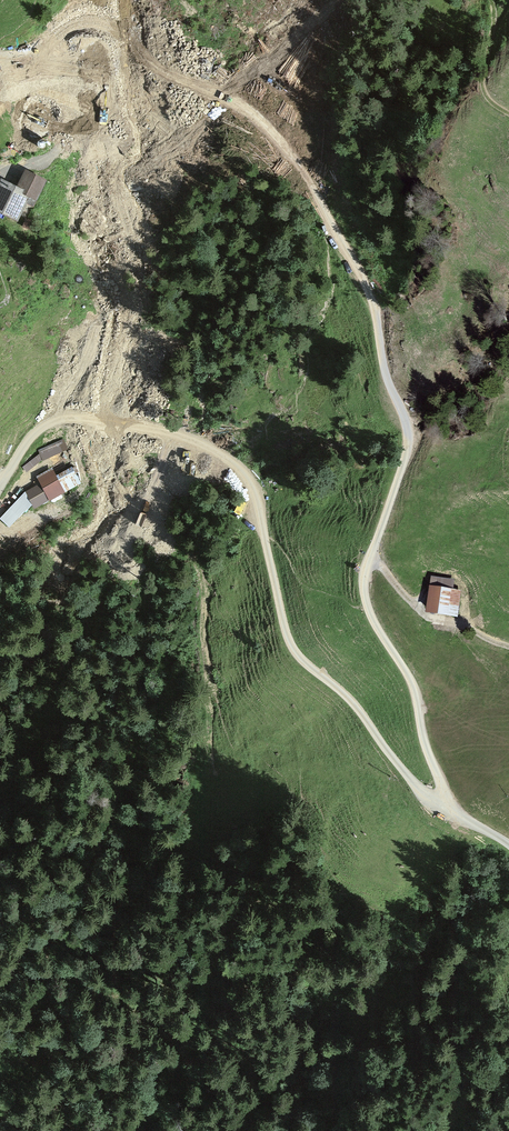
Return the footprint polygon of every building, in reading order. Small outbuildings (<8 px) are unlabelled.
[(35,107),(22,126),(39,136),(51,117),(35,107)] [(0,202),(0,206),(24,217),(34,194),(44,198),(52,179),(33,170),(27,184),(11,177),(0,202)] [(39,449),(43,459),(63,453),(59,442),(39,449)] [(41,482),(26,490),(34,505),(81,479),(73,463),(56,472),(53,466),(37,474),(41,482)] [(455,579),(432,576),(430,585),(429,585),(425,611),(458,616),(462,590),(453,588),(455,579)]
